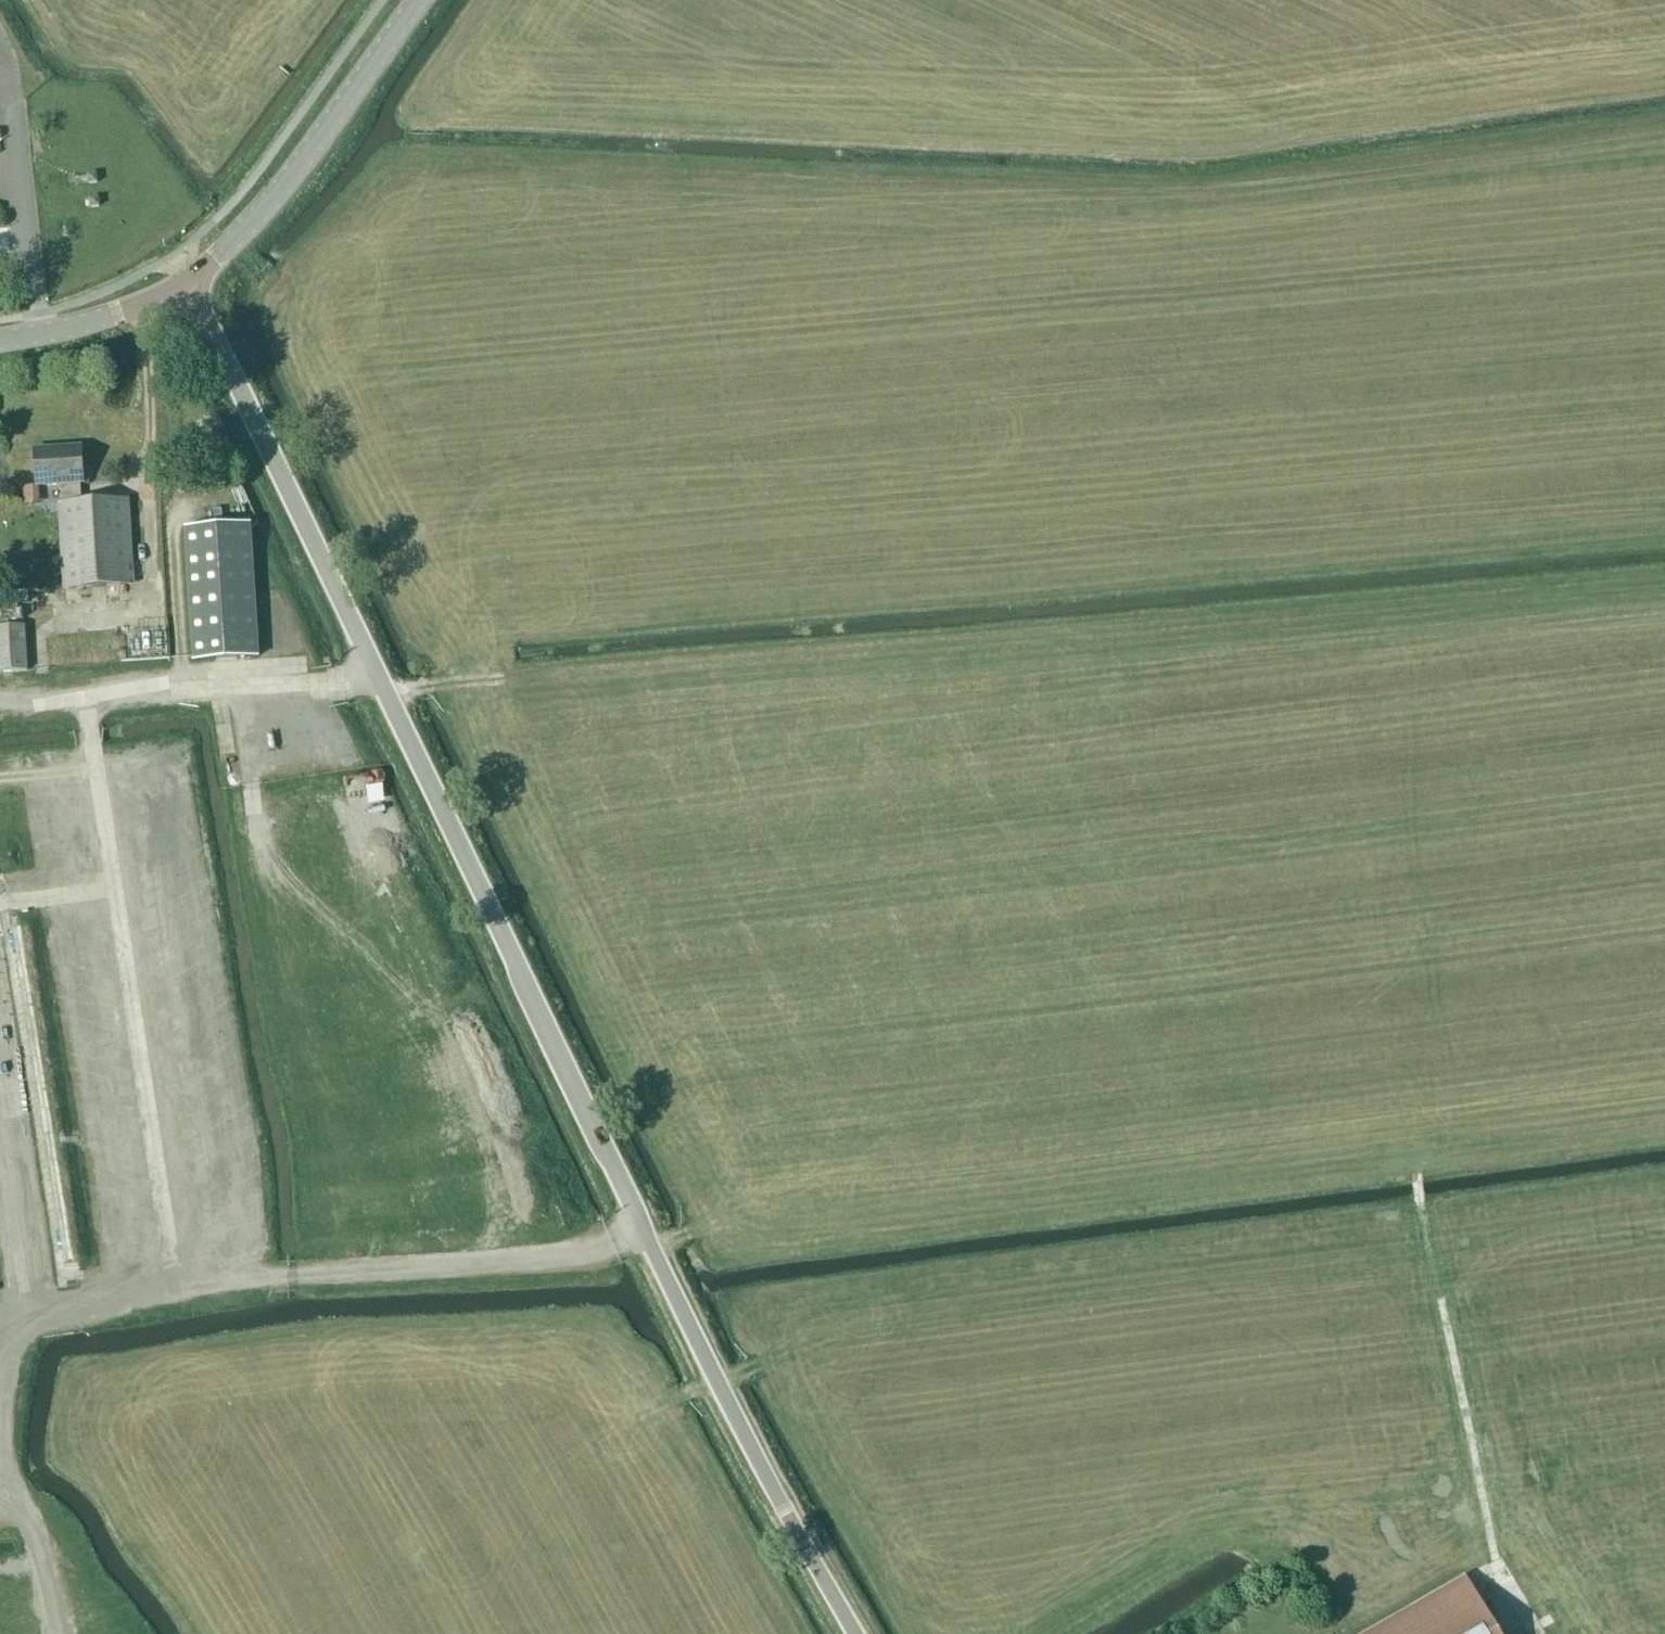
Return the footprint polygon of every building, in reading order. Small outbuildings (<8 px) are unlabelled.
[(58,504),(64,589),(134,584),(128,500),(81,503),(80,483),(84,483),(81,447),(34,450),(36,486),(61,485),(62,504),(58,504)] [(259,657),(250,525),(185,529),(193,661),(259,657)] [(30,590),(8,590),(9,603),(31,602),(30,590)] [(27,672),(23,626),(0,628),(0,674),(27,672)] [(1465,1579),(1370,1633),(1496,1633),(1465,1579)]
